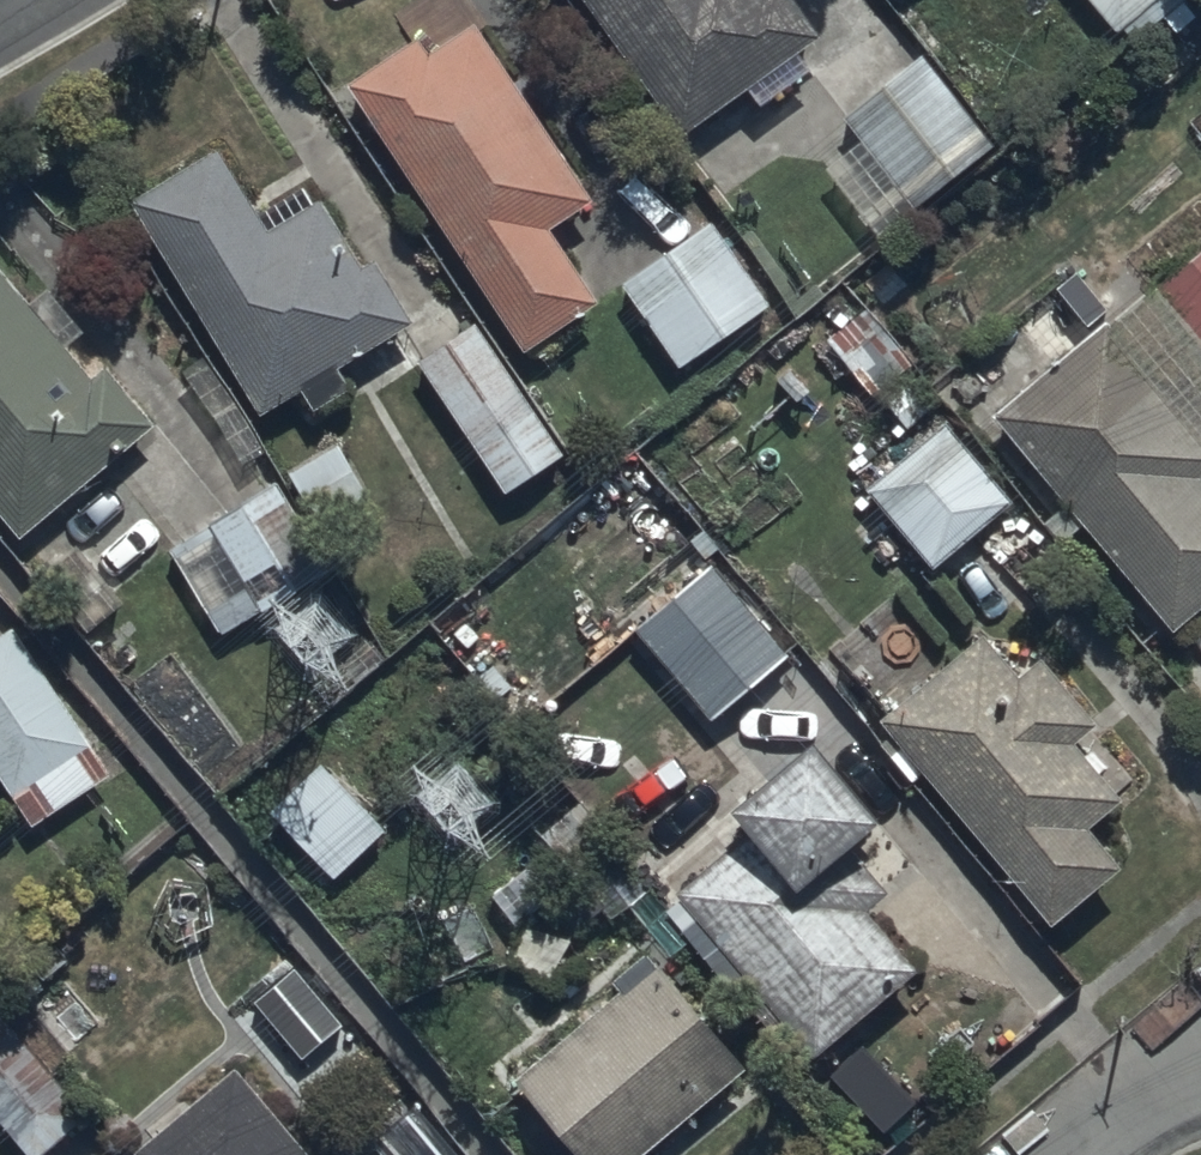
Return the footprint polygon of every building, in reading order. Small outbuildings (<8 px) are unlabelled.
[(683,131),(750,82),(765,103),(814,67),(799,47),(822,29),(801,0),(588,0),(683,131)] [(1113,30),(1150,0),(1089,0),(1113,30)] [(594,193),(474,16),(432,44),(421,28),(348,78),(530,346),(603,297),(552,221),(594,193)] [(996,144),(924,50),(845,111),(918,205),(996,144)] [(260,207),(219,143),(134,195),(265,409),(302,386),(313,405),(354,380),(342,362),(413,318),(375,255),(362,263),(310,177),(260,207)] [(771,297),(710,212),(621,278),(683,362),(771,297)] [(996,408),(1177,623),(1200,603),(1200,248),(996,408)] [(0,262),(0,507),(22,533),(156,419),(107,360),(93,372),(0,262)] [(564,452),(475,317),(419,354),(508,489),(564,452)] [(1012,499),(947,419),(869,483),(934,562),(1012,499)] [(168,549),(221,630),(329,559),(277,478),(168,549)] [(791,650),(711,558),(635,623),(715,715),(791,650)] [(1021,668),(982,624),(878,714),(1055,916),(1119,860),(1086,823),(1124,790),(1078,739),(1103,717),(1043,649),(1021,668)] [(12,626),(0,635),(0,768),(36,821),(110,771),(12,626)] [(884,809),(819,729),(733,799),(757,828),(681,890),(813,1052),(921,963),(870,901),(891,884),(851,836),(884,809)] [(387,827),(319,756),(266,807),(334,878),(387,827)] [(650,951),(513,1073),(586,1154),(643,1154),(748,1062),(650,951)] [(32,1154),(41,1154),(87,1117),(0,1014),(0,1117),(32,1154)] [(235,1064),(137,1147),(144,1154),(312,1154),(235,1064)]
